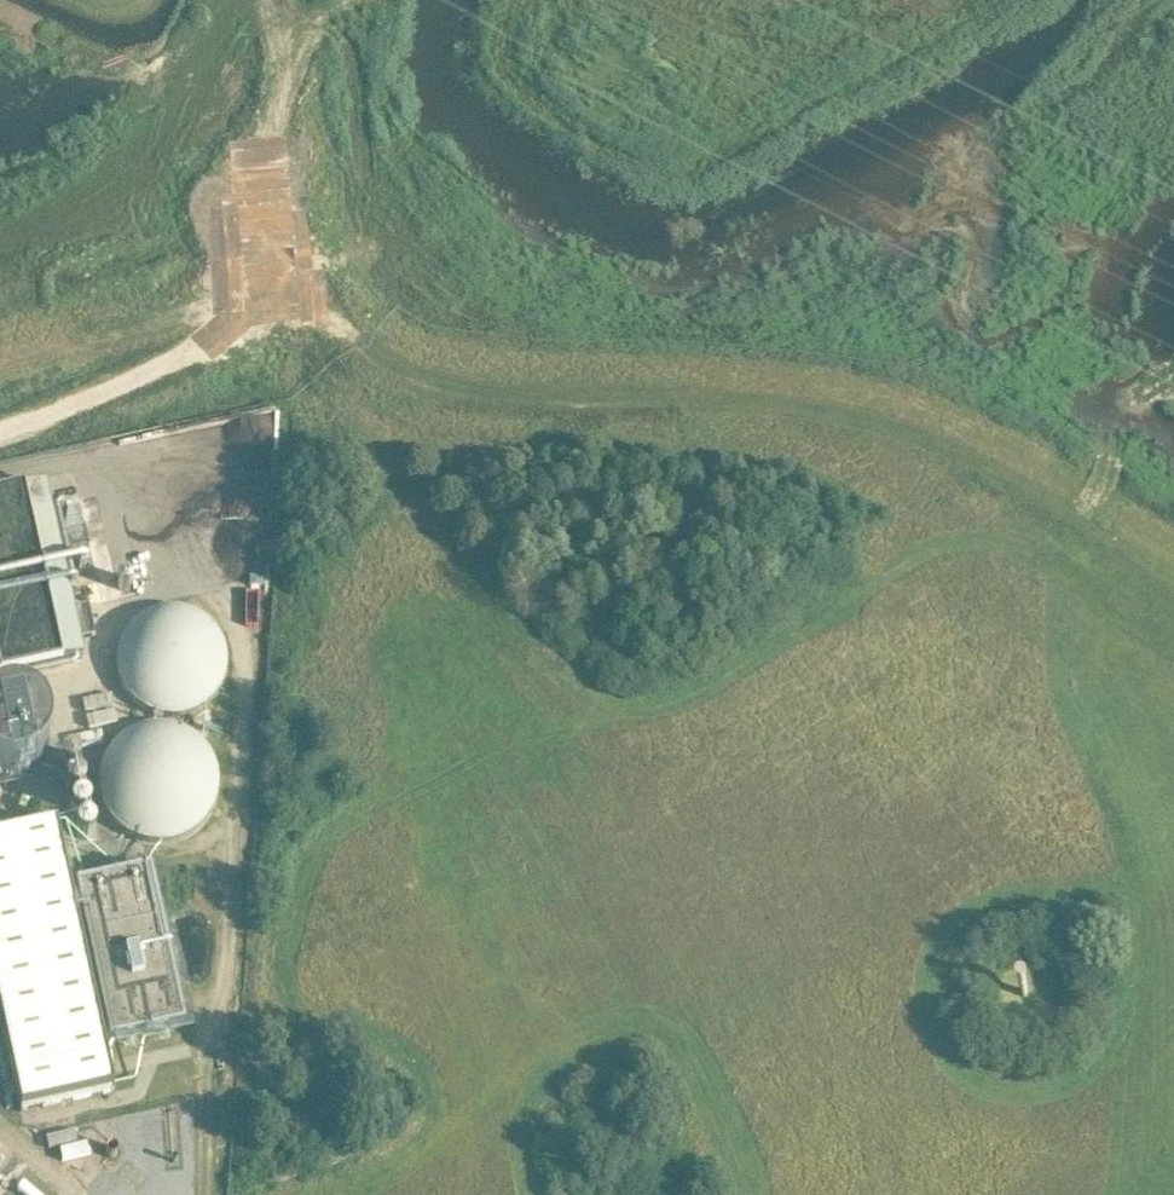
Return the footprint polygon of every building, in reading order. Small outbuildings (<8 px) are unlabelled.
[(62,666),(62,664),(82,659),(78,640),(95,636),(88,606),(71,610),(44,487),(24,492),(23,490),(0,495),(0,679),(62,666)] [(72,555),(87,552),(89,546),(85,528),(64,532),(68,550),(72,555)] [(226,672),(227,662),(226,651),(223,641),(217,632),(211,623),(202,617),(193,612),(183,609),(172,608),(162,609),(151,612),(142,617),(134,623),(127,632),(122,641),(119,651),(118,662),(119,672),(121,682),(126,691),(132,699),(139,705),(148,711),(157,714),(167,716),(177,716),(187,714),(197,711),(205,705),(212,699),(219,691),(223,682),(226,672)] [(10,757),(22,751),(31,742),(36,730),(37,717),(33,704),(26,693),(16,686),(4,682),(0,682),(0,758),(10,757)] [(217,795),(218,784),(217,773),(214,762),(209,752),(202,744),(194,736),(185,730),(175,726),(164,724),(153,724),(142,726),(132,730),(122,736),(114,744),(108,752),(103,762),(100,773),(99,784),(100,795),(103,806),(107,815),(114,824),(122,832),(132,837),(142,841),(153,843),(164,843),(175,841),(185,837),(194,832),(202,824),(209,815),(214,806),(217,795)] [(2,1029),(20,1113),(112,1093),(55,828),(0,840),(0,1029),(2,1029)] [(75,887),(109,1043),(184,1027),(149,870),(75,887)] [(15,1194),(40,1194),(23,1181),(13,1193),(15,1194)]
